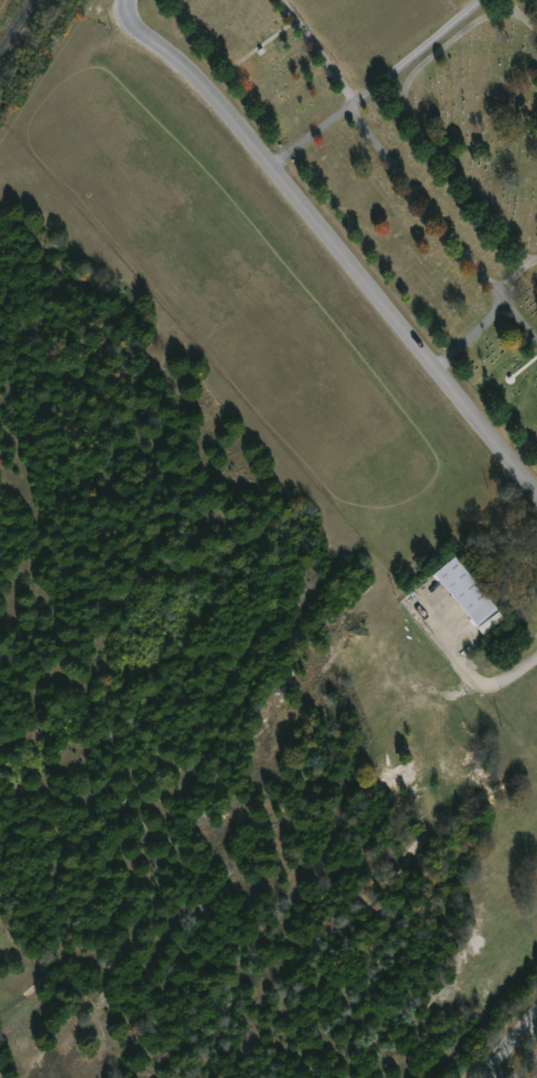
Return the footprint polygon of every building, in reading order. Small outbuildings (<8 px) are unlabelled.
[(305,50),(295,56),(292,50),(302,44),(305,50)] [(437,575),(458,558),(502,611),(480,628),(437,575)]
